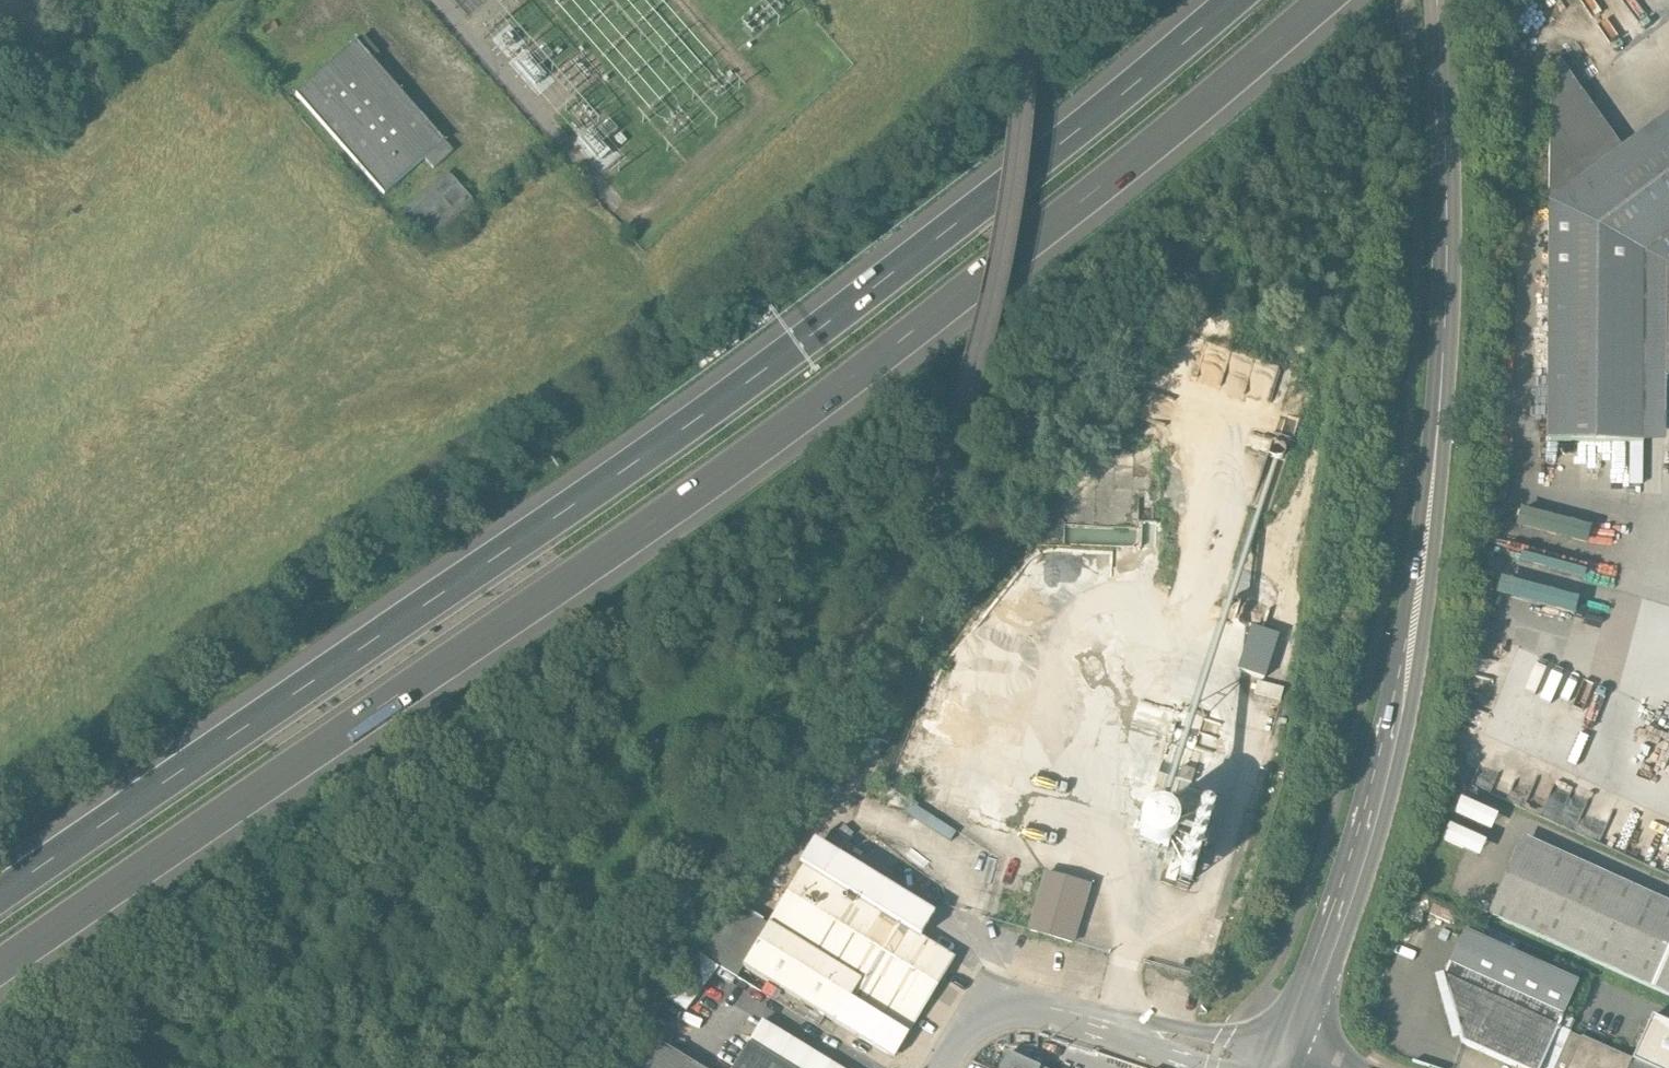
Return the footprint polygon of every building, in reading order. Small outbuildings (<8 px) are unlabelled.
[(451,148),(353,37),(292,89),(380,190),(417,156),(432,166),(451,148)] [(1549,72),(1549,209),(1622,154),(1557,66),(1549,72)] [(1546,445),(1665,447),(1665,383),(1668,380),(1668,119),(1622,154),(1549,209),(1546,445)] [(443,170),(396,209),(426,242),(455,214),(452,206),(463,191),(443,170)] [(1211,343),(1199,379),(1271,401),(1282,366),(1211,343)] [(1591,534),(1520,515),(1515,535),(1585,554),(1591,534)] [(1586,579),(1521,561),(1518,570),(1583,588),(1586,579)] [(1578,606),(1500,585),(1495,603),(1573,624),(1578,606)] [(1279,629),(1212,623),(1211,635),(1278,641),(1279,629)] [(989,784),(987,785),(986,786),(985,788),(985,791),(986,794),(987,796),(990,797),(992,797),(995,796),(997,795),(997,793),(998,790),(998,788),(997,786),(996,784),(994,784),(991,783),(989,784)] [(1008,790),(1006,792),(1005,795),(1005,798),(1007,800),(1009,802),(1011,803),(1014,803),(1016,802),(1018,800),(1019,798),(1020,795),(1019,793),(1018,791),(1016,789),(1014,788),(1013,788),(1010,788),(1008,790)] [(1497,818),(1459,801),(1452,818),(1489,835),(1497,818)] [(1177,848),(1170,874),(1185,879),(1203,815),(1159,803),(1148,839),(1177,848)] [(979,817),(978,818),(977,819),(976,822),(976,824),(977,826),(979,827),(981,829),(983,829),(985,828),(987,827),(989,826),(989,823),(989,820),(988,818),(986,817),(984,816),(983,816),(981,816),(979,817)] [(1001,822),(999,823),(997,825),(997,828),(997,830),(999,832),(1000,833),(1003,834),(1005,834),(1008,833),(1009,831),(1010,829),(1010,826),(1009,824),(1007,822),(1005,821),(1003,821),(1001,822)] [(1485,844),(1448,828),(1441,844),(1478,861),(1485,844)] [(768,923),(739,969),(893,1060),(954,960),(919,939),(933,915),(811,843),(796,867),(801,870),(768,923)] [(1492,918),(1668,997),(1668,908),(1525,843),(1492,918)] [(1090,886),(1043,873),(1027,931),(1073,945),(1090,886)] [(739,969),(768,923),(737,905),(696,955),(735,977),(739,969)] [(1474,939),(1464,934),(1444,978),(1570,1034),(1575,1022),(1563,1017),(1578,985),(1516,957),(1521,945),(1480,927),(1474,939)] [(716,969),(696,955),(666,997),(685,1011),(716,969)] [(1435,981),(1452,1042),(1461,1039),(1463,1043),(1518,1067),(1570,1067),(1582,1040),(1570,1034),(1444,978),(1435,981)] [(1632,1062),(1645,1067),(1668,1067),(1668,1025),(1652,1018),(1632,1062)] [(761,1024),(734,1067),(834,1067),(761,1024)] [(653,1045),(655,1041),(639,1031),(611,1067),(612,1067),(639,1067),(653,1045)] [(1582,1040),(1570,1067),(1629,1067),(1632,1062),(1582,1040)] [(653,1045),(639,1067),(692,1067),(653,1045)] [(1008,1056),(1002,1067),(1034,1067),(1008,1056)]
